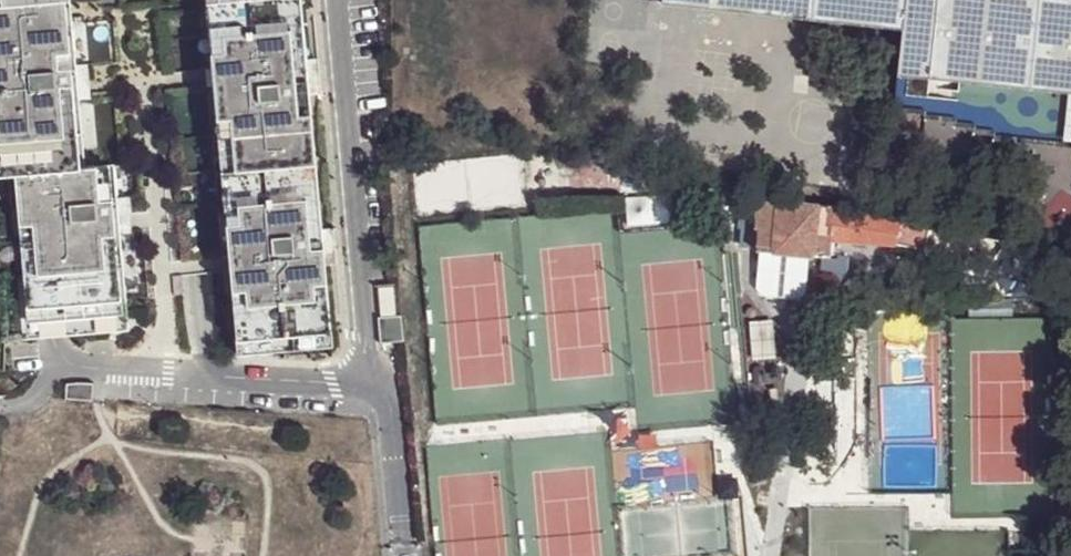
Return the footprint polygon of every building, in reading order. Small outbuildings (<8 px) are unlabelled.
[(127,329),(119,231),(115,231),(113,212),(129,210),(128,194),(117,195),(114,161),(85,162),(79,93),(78,78),(90,77),(88,59),(77,60),(72,0),(0,0),(0,339),(127,329)] [(212,48),(225,48),(222,0),(208,0),(212,48)] [(225,48),(212,48),(214,66),(215,82),(218,115),(231,114),(239,220),(226,221),(228,255),(229,270),(231,289),(244,288),(245,304),(232,305),(235,338),(330,331),(327,296),(313,297),(312,283),(325,282),(324,266),(323,247),(326,247),(325,229),(322,230),(309,231),(307,213),(321,212),(321,211),(320,211),(312,110),(299,111),(298,93),(312,92),(322,91),(321,74),(309,75),(308,57),(295,58),(293,41),(307,40),(307,39),(306,39),(303,0),(222,0),(225,48)] [(814,0),(663,0),(663,1),(812,17),(814,0)] [(812,17),(902,27),(905,0),(814,0),(812,17)] [(902,27),(893,112),(923,115),(922,119),(955,123),(955,127),(975,129),(974,132),(994,134),(993,137),(1023,141),(1030,87),(930,76),(938,0),(905,0),(902,27)] [(930,76),(1030,87),(1039,0),(938,0),(930,76)] [(1030,87),(1023,141),(1070,146),(1070,0),(1039,0),(1030,87)] [(307,40),(293,41),(295,58),(308,57),(309,75),(321,74),(320,56),(309,57),(307,40)] [(90,77),(78,78),(79,93),(91,92),(90,77)] [(298,93),(299,111),(312,110),(313,109),(312,92),(298,93)] [(231,114),(218,115),(226,221),(239,220),(231,114)] [(932,249),(931,224),(900,217),(900,223),(833,210),(756,196),(752,227),(756,227),(754,250),(758,250),(805,256),(828,259),(830,243),(875,244),(896,247),(932,249)] [(129,210),(113,212),(115,231),(119,231),(131,230),(129,210)] [(322,230),(321,212),(307,213),(309,231),(322,230)] [(830,243),(828,259),(873,260),(875,244),(830,243)] [(326,247),(323,247),(324,266),(336,265),(335,246),(326,247)] [(805,256),(758,250),(753,288),(758,295),(795,299),(801,293),(805,256)] [(325,282),(312,283),(313,297),(327,296),(325,282)] [(393,284),(373,286),(373,288),(377,287),(380,317),(376,317),(379,344),(402,341),(400,316),(394,316),(391,285),(393,285),(393,284)] [(244,288),(231,289),(232,305),(245,304),(244,288)] [(330,331),(235,338),(234,338),(235,353),(332,346),(330,331)] [(65,383),(65,399),(93,401),(93,383),(65,383)]
